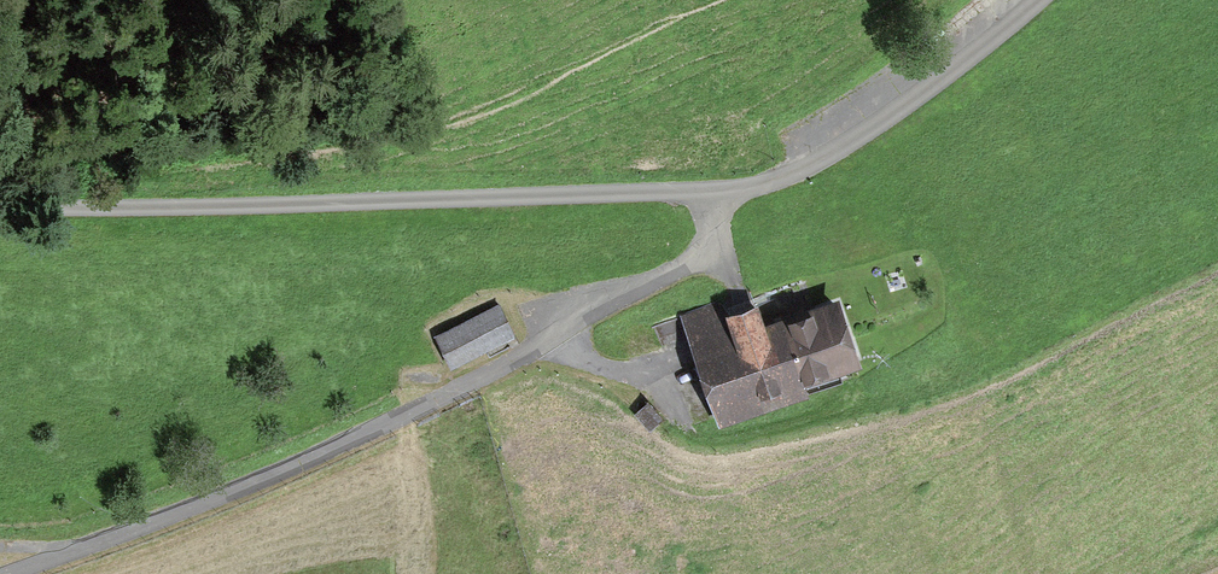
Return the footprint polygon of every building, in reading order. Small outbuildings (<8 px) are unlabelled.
[(865,291),(716,346),(744,419),(893,365),(865,291)] [(511,312),(450,342),(465,371),(525,340),(511,312)]
